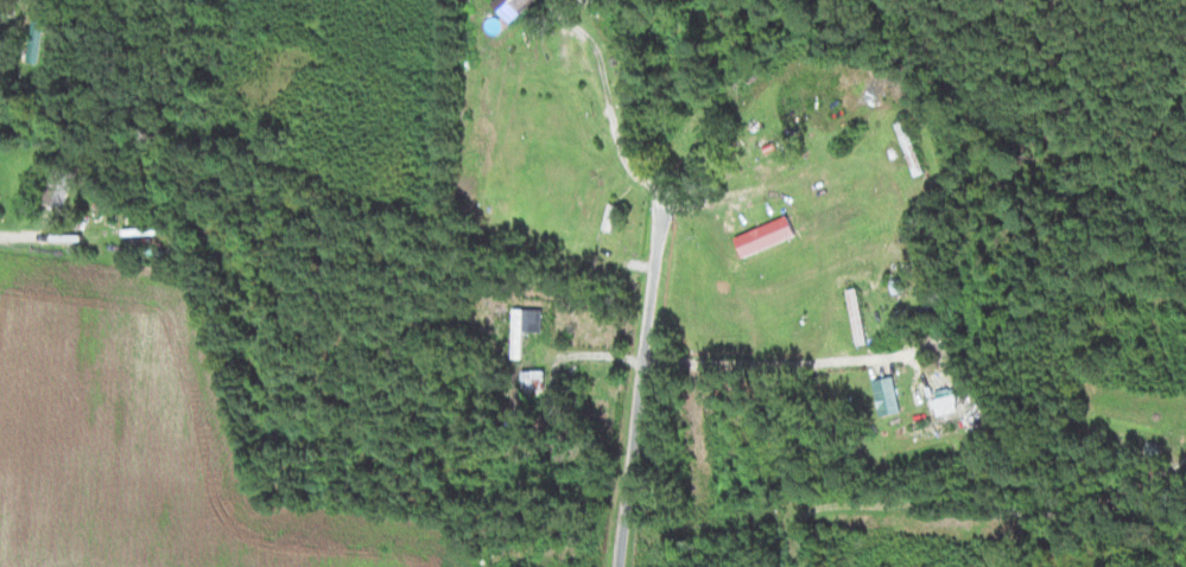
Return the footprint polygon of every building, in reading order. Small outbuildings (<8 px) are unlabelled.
[(498,4),(517,23),(540,0),(502,0),(498,4)] [(47,23),(39,21),(35,39),(43,41),(47,23)] [(929,172),(910,120),(900,123),(919,176),(929,172)] [(739,237),(746,257),(801,236),(793,216),(739,237)] [(910,290),(906,272),(895,274),(899,293),(910,290)] [(852,290),(863,344),(872,343),(861,288),(852,290)] [(518,308),(517,359),(528,359),(528,332),(547,332),(548,309),(518,308)] [(548,372),(528,372),(528,389),(548,389),(548,372)] [(906,411),(897,376),(877,381),(886,416),(906,411)] [(1164,460),(1167,445),(1153,442),(1149,456),(1164,460)]
